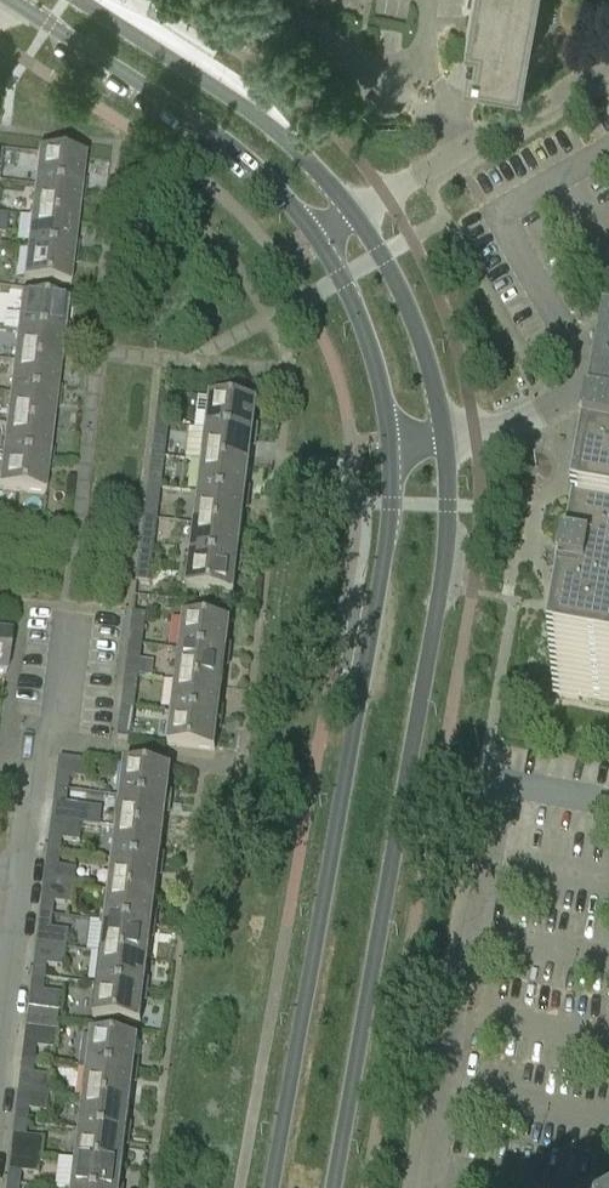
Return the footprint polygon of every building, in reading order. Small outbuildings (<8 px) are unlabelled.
[(467,27),(478,29),(476,42),(470,41),(466,63),(524,73),(536,2),(537,0),(472,0),(467,27)] [(37,153),(37,155),(33,185),(81,191),(85,159),(37,153)] [(81,191),(33,185),(30,217),(77,223),(81,191)] [(77,223),(30,217),(26,248),(73,254),(77,223)] [(73,254),(26,248),(22,281),(69,286),(73,254)] [(16,330),(64,336),(68,304),(20,298),(16,330)] [(12,362),(60,367),(64,336),(16,330),(12,362)] [(9,393),(56,399),(60,367),(12,362),(9,393)] [(5,424),(52,430),(56,399),(9,393),(5,424)] [(160,393),(157,412),(171,414),(173,395),(160,393)] [(257,404),(211,398),(207,430),(253,436),(257,404)] [(1,455),(49,461),(52,430),(5,424),(1,455)] [(190,428),(186,460),(203,462),(249,467),(253,436),(207,430),(190,428)] [(601,470),(608,471),(605,489),(589,486),(585,509),(581,509),(560,521),(553,562),(567,587),(586,591),(582,612),(570,610),(567,625),(571,635),(569,647),(559,697),(608,706),(608,429),(601,470)] [(154,437),(152,456),(166,457),(168,438),(154,437)] [(45,494),(49,461),(1,455),(0,463),(0,488),(45,494)] [(166,457),(152,456),(150,475),(163,477),(166,457)] [(249,467),(203,462),(199,493),(245,499),(249,467)] [(245,499),(199,493),(195,524),(241,530),(245,499)] [(147,499),(144,518),(158,520),(160,501),(147,499)] [(158,520),(144,518),(142,538),(156,539),(158,520)] [(238,561),(241,530),(195,524),(191,556),(238,561)] [(238,561),(191,556),(187,589),(234,594),(238,561)] [(150,583),(153,564),(139,562),(137,581),(150,583)] [(133,612),(131,631),(144,633),(147,614),(133,612)] [(180,650),(226,655),(230,623),(184,617),(180,650)] [(5,677),(10,636),(0,635),(0,677),(5,677)] [(176,681),(222,687),(226,655),(180,650),(176,681)] [(128,656),(126,675),(139,677),(141,657),(128,656)] [(139,677),(126,675),(123,694),(137,696),(139,677)] [(172,713),(219,718),(222,687),(176,681),(172,713)] [(168,745),(215,751),(219,718),(172,713),(168,745)] [(131,739),(134,720),(121,719),(118,738),(131,739)] [(59,757),(59,760),(57,776),(88,779),(90,761),(59,757)] [(167,802),(171,770),(125,764),(121,796),(167,802)] [(167,802),(121,796),(117,828),(163,833),(167,802)] [(52,820),(83,824),(85,806),(54,802),(52,820)] [(52,820),(50,838),(80,842),(83,824),(52,820)] [(163,833),(117,828),(113,859),(159,865),(163,833)] [(159,865),(113,859),(109,890),(155,896),(159,865)] [(44,882),(75,886),(77,868),(47,864),(44,882)] [(44,882),(42,900),(73,904),(75,886),(44,882)] [(155,896),(109,890),(105,922),(152,927),(155,896)] [(91,920),(87,951),(101,953),(148,959),(152,927),(105,922),(91,920)] [(37,945),(67,949),(69,930),(39,927),(37,945)] [(37,945),(35,964),(65,967),(67,949),(37,945)] [(148,959),(101,953),(97,984),(144,990),(148,959)] [(144,990),(97,984),(93,1017),(140,1023),(144,990)] [(62,993),(32,989),(29,1008),(59,1012),(62,993)] [(58,1031),(27,1027),(24,1046),(55,1049),(58,1031)] [(87,1067),(134,1072),(138,1040),(91,1034),(87,1067)] [(130,1104),(134,1072),(87,1067),(84,1098),(130,1104)] [(19,1090),(50,1093),(52,1075),(21,1072),(19,1090)] [(19,1090),(17,1108),(47,1111),(50,1093),(19,1090)] [(126,1135),(130,1104),(84,1098),(80,1129),(126,1135)] [(122,1166),(126,1135),(80,1129),(76,1161),(122,1166)] [(11,1153),(42,1156),(44,1138),(14,1135),(11,1153)] [(11,1153),(9,1171),(40,1174),(42,1156),(11,1153)] [(122,1166),(76,1161),(73,1187),(120,1187),(122,1166)]
